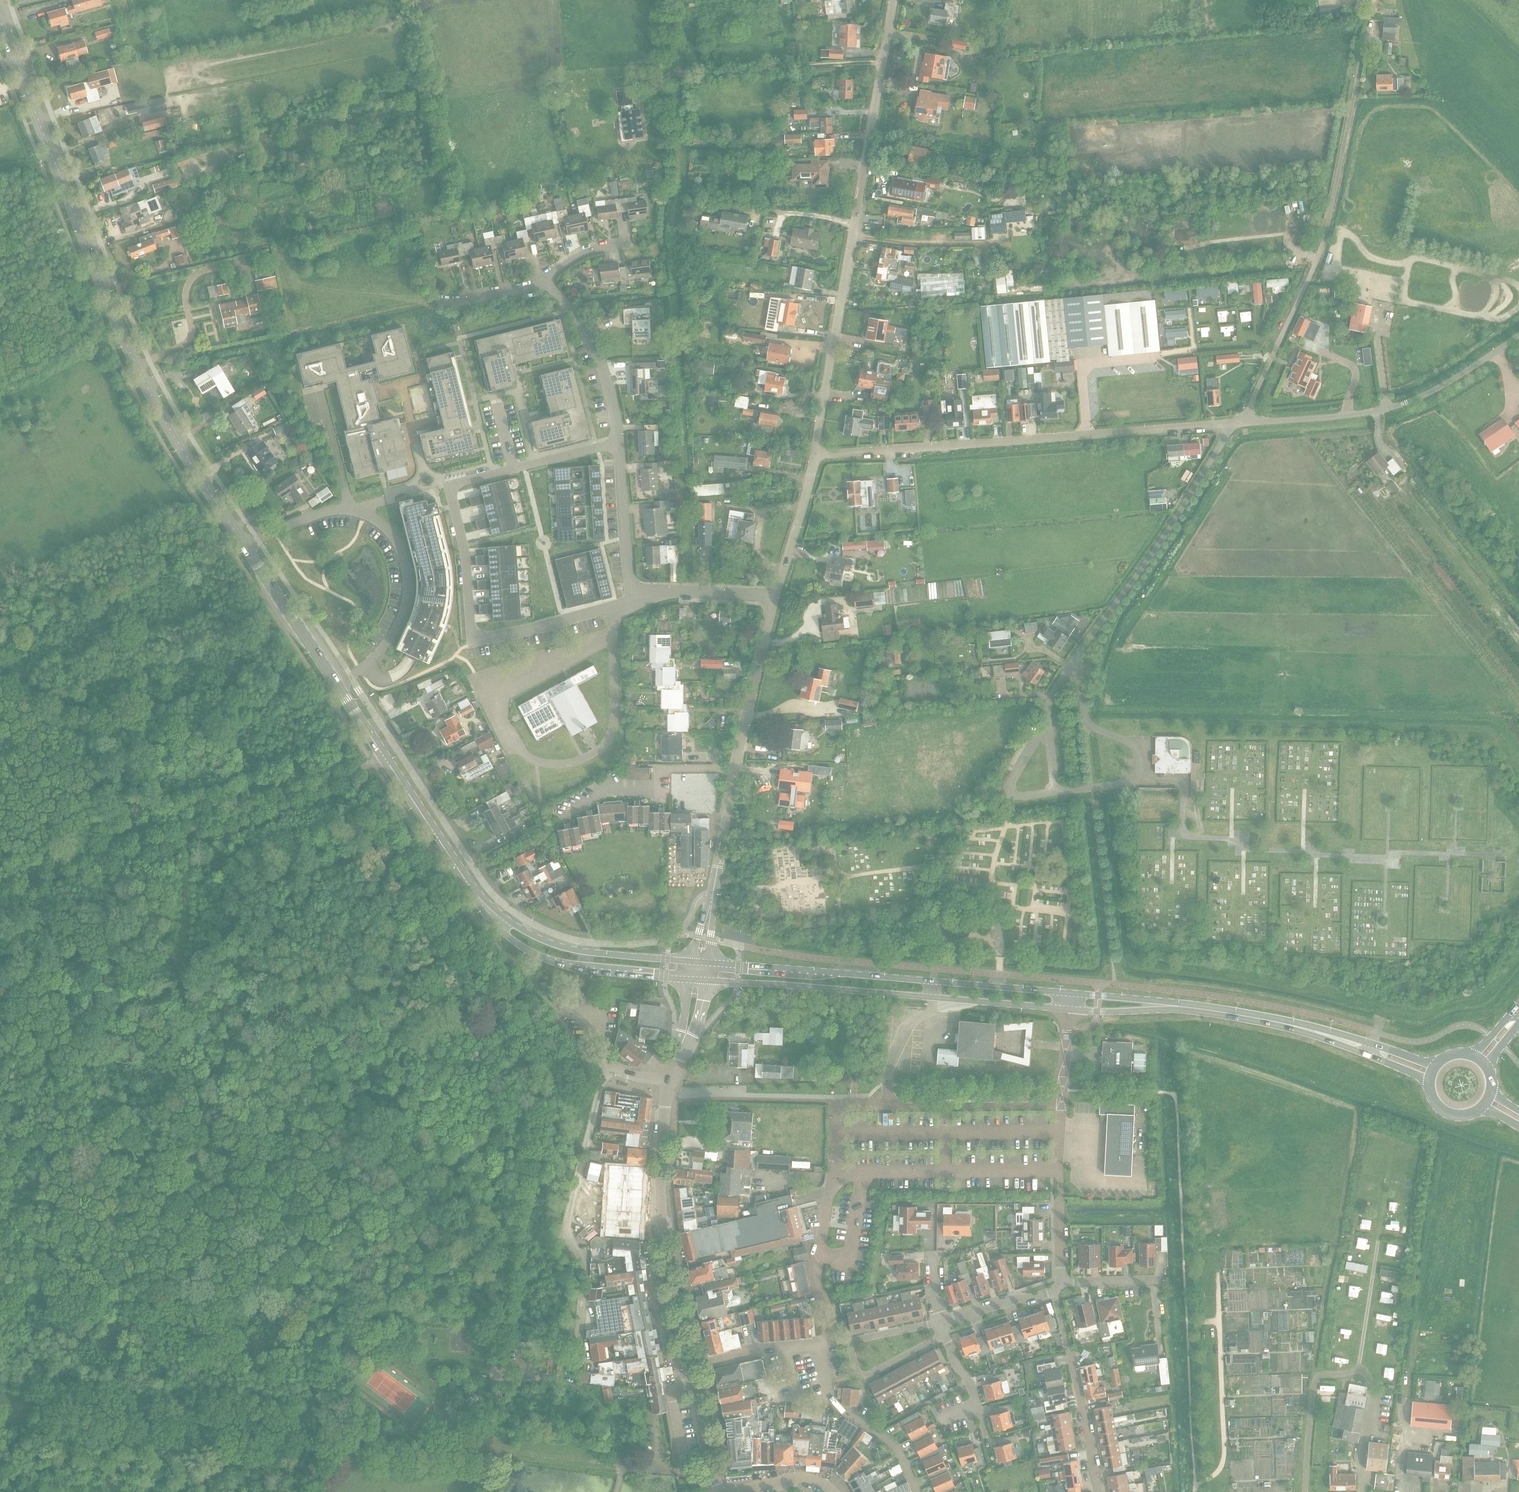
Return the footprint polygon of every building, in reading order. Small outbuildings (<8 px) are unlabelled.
[(69,24),(66,14),(102,4),(110,1),(109,0),(72,0),(73,6),(47,13),(51,26),(60,24),(60,26),(69,24)] [(828,19),(847,17),(847,12),(853,11),(851,0),(842,0),(826,2),(828,19)] [(956,17),(959,0),(946,0),(946,3),(945,3),(944,10),(933,8),(931,21),(945,23),(946,16),(956,17)] [(1395,28),(1400,28),(1401,19),(1384,18),(1382,39),(1395,40),(1395,28)] [(839,46),(857,47),(858,24),(840,24),(839,46)] [(95,32),(97,40),(111,36),(109,28),(95,32)] [(951,47),(966,50),(967,41),(952,38),(951,47)] [(78,56),(88,53),(84,41),(74,44),(74,43),(57,48),(61,61),(65,60),(67,67),(79,63),(77,57),(78,56)] [(829,58),(844,58),(844,49),(830,48),(829,58)] [(928,76),(945,79),(946,68),(943,68),(945,56),(925,53),(921,74),(920,74),(919,80),(927,81),(928,76)] [(89,102),(99,99),(96,87),(116,81),(113,69),(87,76),(89,81),(68,87),(72,99),(87,95),(89,102)] [(1401,77),(1390,78),(1390,74),(1374,75),(1375,92),(1402,91),(1401,77)] [(839,97),(852,98),(853,80),(837,80),(837,85),(840,85),(839,97)] [(640,108),(634,109),(633,104),(634,104),(632,89),(616,91),(618,106),(622,106),(622,110),(618,111),(620,127),(619,127),(622,142),(634,140),(634,138),(644,137),(640,108)] [(937,101),(930,100),(931,93),(920,92),(920,98),(918,98),(915,114),(920,115),(920,120),(926,121),(927,116),(934,117),(935,111),(939,112),(941,103),(937,102),(937,101)] [(975,108),(978,109),(979,99),(976,99),(977,97),(965,96),(963,108),(975,109),(975,108)] [(788,98),(788,106),(800,105),(800,97),(788,98)] [(161,99),(138,103),(140,114),(163,109),(161,99)] [(798,112),(798,118),(808,118),(808,112),(818,112),(818,107),(808,107),(808,112),(798,112)] [(78,123),(84,137),(100,131),(94,116),(78,123)] [(144,131),(166,125),(164,116),(141,122),(144,131)] [(821,127),(821,133),(832,133),(831,118),(810,119),(810,127),(821,127)] [(157,135),(161,134),(160,129),(156,130),(140,134),(142,140),(158,136),(157,135)] [(785,143),(802,143),(802,134),(785,134),(785,136),(782,136),(783,142),(785,142),(785,143)] [(155,141),(157,148),(171,144),(170,137),(155,141)] [(815,140),(816,155),(833,154),(832,140),(815,140)] [(88,148),(94,163),(105,159),(103,155),(109,153),(104,142),(88,148)] [(936,157),(937,151),(911,147),(911,149),(909,148),(908,159),(909,159),(909,160),(916,161),(915,163),(924,164),(925,156),(936,157)] [(812,187),(828,186),(828,160),(812,161),(812,164),(793,165),(793,180),(812,179),(812,187)] [(100,179),(105,191),(133,180),(130,174),(137,172),(135,167),(128,168),(100,179)] [(943,177),(965,181),(967,174),(944,170),(943,177)] [(926,187),(939,189),(941,179),(927,176),(926,185),(905,182),(906,178),(898,177),(897,181),(894,180),(892,187),(891,187),(890,192),(892,193),(891,195),(923,200),(926,187)] [(998,177),(999,186),(1018,185),(1017,176),(998,177)] [(152,185),(155,193),(177,186),(174,178),(152,185)] [(616,181),(608,182),(611,197),(618,197),(616,181)] [(620,199),(622,212),(627,212),(628,216),(647,213),(645,200),(636,201),(635,197),(620,199)] [(616,213),(622,212),(620,199),(604,201),(605,206),(596,207),(598,220),(616,217),(616,213)] [(137,218),(159,209),(155,200),(150,202),(151,206),(145,208),(145,207),(139,209),(137,203),(120,209),(125,222),(123,223),(126,232),(134,229),(135,230),(141,228),(137,218)] [(573,214),(577,233),(588,230),(585,217),(590,216),(588,204),(577,206),(579,213),(573,214)] [(916,207),(916,209),(888,204),(886,216),(897,218),(896,223),(912,226),(915,213),(936,217),(937,210),(916,207)] [(577,233),(573,214),(567,215),(566,209),(556,211),(558,223),(564,222),(567,235),(577,233)] [(553,224),(558,223),(556,211),(545,213),(547,220),(541,221),(545,240),(556,237),(553,224)] [(733,227),(746,229),(748,216),(723,211),(722,219),(710,216),(702,215),(700,227),(732,232),(733,227)] [(989,215),(991,233),(1007,232),(1005,213),(989,215)] [(545,240),(541,221),(535,222),(534,216),(523,218),(526,229),(526,230),(531,229),(535,242),(545,240)] [(970,227),(971,239),(985,238),(984,226),(970,227)] [(172,239),(178,237),(175,227),(154,232),(155,238),(170,234),(172,239)] [(791,244),(817,249),(820,231),(813,230),(813,229),(806,228),(805,229),(794,227),(791,244)] [(529,241),(526,230),(526,229),(515,232),(517,238),(511,240),(515,258),(526,256),(523,242),(529,241)] [(954,234),(955,241),(970,239),(970,232),(954,234)] [(127,248),(131,258),(156,249),(150,234),(138,238),(140,243),(127,248)] [(515,258),(511,240),(505,241),(504,234),(494,237),(496,248),(502,247),(505,261),(515,258)] [(491,250),(496,248),(494,237),(483,239),(485,246),(479,247),(483,265),(494,263),(491,250)] [(765,254),(777,256),(780,240),(766,237),(764,246),(769,247),(768,252),(765,252),(765,254)] [(464,255),(462,244),(461,242),(446,245),(447,250),(438,252),(441,265),(459,261),(458,257),(464,255)] [(483,265),(479,247),(473,248),(472,242),(462,244),(464,255),(470,254),(473,268),(483,265)] [(888,257),(899,259),(912,261),(912,256),(908,255),(908,256),(900,255),(900,251),(880,248),(878,264),(887,265),(888,257)] [(698,268),(706,269),(707,257),(697,256),(697,260),(699,260),(698,268)] [(896,277),(899,259),(888,257),(887,265),(878,264),(876,279),(891,281),(890,289),(912,292),(914,279),(896,277)] [(625,266),(627,280),(652,277),(649,259),(630,261),(631,265),(625,266)] [(627,284),(627,280),(625,266),(619,267),(619,263),(600,265),(602,283),(621,281),(621,285),(627,284)] [(799,287),(811,289),(814,270),(798,267),(793,266),(790,284),(785,283),(784,288),(799,291),(799,287)] [(1006,271),(1008,291),(1015,290),(1012,270),(1006,271)] [(269,294),(279,292),(275,276),(254,280),(257,291),(268,289),(269,294)] [(1289,285),(1288,278),(1266,280),(1267,287),(1289,285)] [(1234,293),(1238,293),(1237,280),(1227,280),(1228,286),(1233,286),(1234,293)] [(1154,293),(1151,293),(1151,289),(1102,294),(1107,344),(1108,356),(1160,351),(1158,334),(1163,333),(1162,324),(1157,324),(1154,293)] [(765,298),(776,299),(776,291),(765,290),(765,298)] [(250,312),(250,314),(261,312),(259,304),(266,303),(264,292),(257,294),(247,296),(247,300),(220,306),(224,327),(236,324),(239,325),(243,324),(246,322),(244,314),(250,312)] [(1107,344),(1102,294),(1064,298),(1069,348),(1107,344)] [(980,306),(986,368),(1050,361),(1050,360),(1070,358),(1069,348),(1064,298),(980,306)] [(778,322),(794,325),(798,304),(782,301),(781,305),(769,303),(768,311),(780,313),(778,322)] [(1349,329),(1366,333),(1372,306),(1354,302),(1349,329)] [(634,339),(651,338),(650,307),(623,309),(624,325),(633,324),(634,339)] [(1293,331),(1302,335),(1309,319),(1300,315),(1293,331)] [(885,333),(899,336),(900,328),(887,326),(887,321),(870,318),(866,338),(884,341),(885,333)] [(494,390),(499,389),(516,384),(511,364),(517,363),(516,359),(523,357),(524,361),(531,359),(529,355),(537,353),(538,357),(545,356),(544,352),(551,350),(552,354),(559,352),(558,348),(566,346),(561,328),(560,323),(559,323),(552,325),(552,324),(551,325),(514,334),(497,338),(496,335),(479,339),(481,350),(477,351),(479,359),(483,358),(486,368),(482,369),(484,377),(488,376),(490,386),(487,387),(488,392),(488,391),(494,390)] [(410,358),(410,357),(402,327),(395,329),(371,335),(376,353),(373,354),(375,361),(345,368),(338,343),(295,354),(303,386),(311,384),(311,381),(321,379),(322,384),(335,381),(347,430),(349,438),(345,439),(347,447),(351,446),(353,453),(349,454),(351,463),(355,462),(357,469),(356,469),(353,470),(355,478),(359,477),(408,465),(397,424),(396,418),(379,422),(377,414),(375,414),(373,405),(378,403),(372,381),(378,379),(378,380),(413,371),(411,361),(410,358)] [(743,340),(765,344),(767,335),(744,331),(743,340)] [(768,359),(788,363),(791,346),(771,343),(770,347),(763,346),(762,352),(769,353),(768,359)] [(1310,356),(1311,353),(1299,349),(1297,355),(1298,356),(1295,362),(1294,361),(1291,368),(1292,368),(1288,377),(1305,387),(1303,392),(1313,397),(1321,381),(1310,376),(1317,361),(1310,356)] [(477,448),(476,444),(472,428),(469,429),(453,366),(452,366),(449,352),(437,355),(431,357),(425,358),(426,359),(443,428),(419,434),(421,442),(425,461),(477,448)] [(1216,356),(1217,363),(1239,361),(1238,354),(1216,356)] [(1196,357),(1178,359),(1179,370),(1197,367),(1196,357)] [(1054,362),(1055,372),(1075,370),(1074,360),(1054,362)] [(630,381),(645,381),(645,368),(649,368),(649,362),(635,363),(636,369),(630,369),(630,381)] [(889,375),(892,374),(893,366),(891,364),(881,362),(879,363),(877,373),(861,370),(858,385),(872,388),(871,397),(888,400),(890,384),(884,383),(886,375),(889,375)] [(227,395),(234,391),(219,365),(194,380),(202,393),(216,384),(223,396),(227,394),(227,395)] [(530,422),(533,434),(537,450),(538,450),(542,449),(541,445),(551,442),(552,446),(560,444),(559,441),(569,438),(570,442),(578,440),(577,436),(588,433),(587,429),(583,416),(580,417),(577,407),(570,376),(569,376),(568,372),(567,368),(564,369),(548,373),(544,374),(544,375),(546,382),(542,383),(543,390),(548,389),(549,396),(545,397),(547,403),(551,402),(553,409),(549,411),(550,417),(530,422)] [(983,370),(984,381),(1000,380),(999,369),(983,370)] [(765,390),(783,393),(785,378),(779,377),(779,374),(757,370),(756,375),(759,375),(758,382),(766,384),(765,390)] [(1003,370),(1004,381),(1014,381),(1013,370),(1003,370)] [(1047,392),(1043,392),(1041,372),(1034,373),(1035,393),(1036,403),(1040,403),(1041,419),(1057,417),(1056,409),(1064,408),(1063,400),(1055,400),(1055,402),(1048,402),(1047,392)] [(957,374),(959,388),(967,388),(966,374),(957,374)] [(1219,389),(1218,377),(1206,378),(1207,390),(1208,406),(1220,405),(1219,389)] [(894,391),(901,392),(902,381),(895,380),(894,391)] [(645,381),(630,381),(631,393),(646,393),(645,381)] [(728,393),(748,396),(749,388),(729,384),(728,393)] [(252,393),(256,398),(269,390),(265,385),(252,393)] [(995,389),(972,390),(975,424),(991,423),(990,417),(997,416),(995,389)] [(1020,420),(1019,406),(1019,403),(1018,403),(1018,398),(1006,399),(1007,404),(1008,421),(1020,420)] [(923,401),(925,416),(935,415),(933,400),(923,401)] [(964,424),(962,402),(954,401),(954,409),(947,409),(939,410),(940,421),(947,421),(947,426),(964,424)] [(1019,406),(1020,420),(1032,419),(1031,403),(1024,403),(1024,406),(1019,406)] [(250,413),(246,416),(245,414),(251,411),(247,404),(228,416),(239,434),(256,423),(250,413)] [(769,426),(777,427),(779,413),(747,408),(746,414),(753,415),(761,417),(759,423),(753,422),(752,431),(767,434),(769,426)] [(895,413),(896,430),(920,428),(919,411),(895,413)] [(861,427),(871,428),(872,421),(862,419),(862,418),(846,416),(844,433),(860,435),(861,427)] [(879,416),(879,429),(889,429),(889,416),(879,416)] [(1480,435),(1492,452),(1506,441),(1505,440),(1513,434),(1502,418),(1480,435)] [(272,428),(276,434),(289,428),(285,422),(272,428)] [(639,431),(640,454),(654,453),(653,431),(658,431),(658,425),(645,425),(645,431),(639,431)] [(753,464),(770,467),(773,450),(758,447),(759,441),(749,440),(747,454),(755,455),(753,464)] [(246,452),(260,473),(277,462),(263,441),(246,452)] [(1200,454),(1199,443),(1167,445),(1169,462),(1180,461),(1180,455),(1200,454)] [(1392,458),(1387,462),(1378,452),(1366,462),(1376,474),(1386,466),(1393,475),(1401,469),(1392,458)] [(714,466),(715,455),(695,454),(694,459),(695,459),(695,462),(697,462),(697,465),(714,466)] [(715,455),(714,466),(714,471),(724,472),(724,467),(740,468),(746,468),(747,458),(740,457),(715,455)] [(641,470),(643,490),(658,489),(657,473),(660,473),(659,463),(647,464),(647,469),(641,470)] [(598,465),(553,468),(554,481),(572,479),(571,471),(581,470),(581,479),(599,477),(598,465)] [(298,503),(308,496),(294,475),(274,488),(276,489),(275,492),(278,495),(280,496),(281,498),(290,492),(298,503)] [(572,479),(554,481),(554,493),(572,492),(572,483),(582,482),(582,491),(600,490),(599,477),(581,479),(572,479)] [(746,488),(754,487),(752,478),(744,479),(724,483),(694,485),(695,496),(725,494),(746,490),(746,488)] [(481,494),(469,497),(470,502),(510,492),(507,479),(483,485),(479,486),(481,494)] [(866,490),(873,490),(872,480),(847,483),(849,506),(867,504),(866,490)] [(892,480),(882,481),(884,495),(894,494),(892,480)] [(316,494),(322,503),(332,496),(326,487),(316,494)] [(572,492),(554,493),(555,505),(573,504),(573,495),(583,494),(583,503),(601,502),(600,490),(582,491),(572,492)] [(510,492),(470,502),(471,506),(484,503),(485,510),(513,504),(510,492)] [(1149,498),(1150,510),(1167,508),(1166,497),(1149,498)] [(402,634),(396,648),(412,656),(428,663),(438,641),(441,636),(443,630),(445,625),(447,618),(449,612),(450,605),(451,602),(451,599),(452,595),(452,592),(452,588),(452,585),(452,581),(452,576),(451,572),(451,566),(449,560),(448,555),(445,540),(434,498),(399,506),(402,515),(408,541),(410,550),(412,555),(413,560),(414,565),(415,569),(416,574),(416,579),(416,583),(416,588),(416,593),(416,598),(415,602),(414,607),(412,612),(410,616),(409,620),(407,625),(405,629),(402,634)] [(648,536),(667,534),(665,510),(670,510),(669,500),(654,501),(655,508),(645,509),(645,518),(647,518),(648,536)] [(573,504),(555,505),(556,517),(574,516),(573,507),(583,507),(584,515),(602,514),(601,502),(583,503),(573,504)] [(695,537),(695,545),(712,545),(712,503),(698,503),(698,537),(695,537)] [(487,518),(475,521),(476,525),(516,515),(513,504),(485,510),(487,518)] [(752,521),(753,521),(755,513),(730,509),(727,527),(729,528),(728,536),(736,538),(752,541),(755,522),(752,521)] [(574,516),(556,517),(557,529),(575,528),(574,520),(584,519),(585,527),(603,526),(602,514),(584,515),(574,516)] [(516,515),(476,525),(477,530),(490,527),(492,535),(519,528),(516,515)] [(575,528),(557,529),(558,542),(576,541),(575,532),(585,531),(586,540),(603,539),(603,526),(585,527),(575,528)] [(676,546),(675,540),(666,541),(666,546),(647,546),(647,563),(661,563),(669,562),(677,562),(676,546)] [(857,542),(842,544),(842,551),(858,550),(857,542)] [(488,555),(475,556),(475,561),(516,558),(515,545),(487,547),(488,555)] [(599,548),(581,553),(593,601),(611,597),(599,548)] [(572,555),(555,559),(566,606),(567,608),(584,603),(572,555)] [(843,569),(850,570),(851,560),(835,557),(834,564),(829,563),(826,577),(833,578),(832,583),(840,585),(843,569)] [(516,558),(475,561),(475,565),(488,565),(489,572),(517,570),(516,558)] [(489,579),(476,580),(477,585),(518,582),(517,570),(489,572),(489,579)] [(518,582),(477,585),(477,590),(490,589),(490,596),(519,594),(518,582)] [(855,607),(886,603),(885,591),(872,593),(872,591),(853,594),(855,607)] [(491,604),(478,605),(478,609),(519,606),(519,594),(490,596),(491,604)] [(841,616),(837,616),(836,604),(824,605),(825,618),(820,618),(821,631),(842,629),(841,616)] [(519,606),(478,609),(479,614),(492,613),(492,621),(520,619),(519,606)] [(1051,625),(1069,636),(1073,629),(1056,617),(1051,625)] [(1027,622),(1015,624),(1017,632),(1028,631),(1027,622)] [(988,632),(990,648),(1012,645),(1010,629),(988,632)] [(1056,630),(1054,633),(1047,629),(1042,636),(1039,634),(1036,637),(1058,652),(1067,638),(1056,630)] [(670,658),(671,643),(669,643),(669,641),(671,641),(671,635),(651,635),(651,662),(652,663),(663,663),(663,662),(670,663),(670,658)] [(675,658),(670,658),(670,663),(663,662),(663,663),(652,663),(652,668),(656,668),(656,685),(658,685),(669,685),(674,685),(675,680),(676,665),(675,665),(675,658)] [(722,658),(702,659),(701,666),(722,666),(722,658)] [(1018,665),(1004,666),(1004,664),(993,666),(994,677),(1007,676),(1006,673),(1019,672),(1018,665)] [(1020,675),(1035,685),(1043,672),(1031,664),(1025,673),(1023,672),(1020,675)] [(585,728),(584,726),(594,721),(575,685),(597,673),(593,665),(517,706),(535,739),(565,722),(571,733),(581,728),(582,730),(585,728)] [(820,684),(825,685),(828,670),(817,668),(815,678),(802,676),(798,697),(818,701),(820,684)] [(681,681),(675,680),(674,685),(669,685),(658,685),(658,689),(662,689),(661,708),(669,708),(675,708),(681,708),(681,704),(682,704),(682,688),(680,688),(681,681)] [(425,703),(432,717),(447,709),(438,694),(433,696),(434,698),(425,703)] [(837,705),(850,708),(852,699),(838,696),(837,705)] [(458,711),(461,716),(473,710),(467,699),(457,704),(460,710),(458,711)] [(687,704),(682,704),(681,704),(681,708),(675,708),(669,708),(668,731),(681,731),(688,731),(688,712),(687,712),(687,704)] [(440,730),(447,744),(465,734),(455,715),(444,721),(447,726),(440,730)] [(863,717),(864,726),(877,725),(876,716),(863,717)] [(825,720),(826,730),(843,729),(842,719),(825,720)] [(798,747),(806,748),(808,729),(785,727),(783,746),(798,747)] [(681,731),(668,731),(662,731),(662,754),(663,754),(663,760),(676,761),(676,753),(682,754),(683,735),(681,735),(681,731)] [(484,755),(480,757),(478,755),(482,753),(481,751),(495,743),(489,732),(475,739),(475,740),(459,748),(463,756),(456,760),(463,773),(466,771),(470,779),(492,768),(484,755)] [(1182,735),(1150,735),(1149,739),(1153,739),(1153,751),(1150,751),(1150,765),(1151,765),(1152,765),(1153,775),(1162,775),(1161,779),(1176,780),(1176,776),(1193,777),(1194,751),(1192,743),(1188,738),(1182,735)] [(628,777),(650,778),(651,767),(628,766),(628,777)] [(799,771),(799,772),(794,772),(794,770),(781,769),(779,788),(791,789),(791,794),(781,793),(780,804),(800,806),(801,795),(797,795),(797,790),(809,791),(811,772),(799,771)] [(495,797),(498,803),(509,798),(506,791),(495,797)] [(649,823),(650,811),(650,805),(641,805),(641,800),(635,799),(635,805),(629,804),(628,821),(628,823),(649,823)] [(619,820),(628,821),(629,804),(628,800),(623,801),(622,800),(612,801),(615,822),(620,822),(619,820)] [(610,821),(611,823),(615,822),(612,801),(605,802),(605,803),(598,804),(599,813),(601,823),(610,821)] [(490,825),(509,815),(508,812),(501,815),(496,805),(483,812),(490,825)] [(599,813),(594,814),(593,809),(588,810),(592,833),(603,831),(601,823),(599,813)] [(672,830),(672,814),(672,811),(665,811),(665,809),(659,809),(659,811),(650,811),(649,823),(649,829),(672,830)] [(578,817),(580,826),(581,835),(592,833),(588,810),(587,810),(588,815),(578,817)] [(509,815),(490,825),(496,837),(509,830),(509,829),(517,825),(514,819),(520,816),(518,811),(509,815)] [(672,814),(672,830),(682,830),(682,846),(682,867),(708,866),(710,847),(712,847),(712,839),(710,839),(710,818),(696,818),(696,814),(672,814)] [(583,844),(581,835),(580,826),(572,828),(571,823),(564,824),(565,829),(558,830),(562,848),(583,844)] [(509,839),(519,834),(515,827),(506,832),(509,839)] [(514,857),(519,866),(536,857),(532,848),(514,857)] [(523,887),(548,874),(548,873),(554,870),(551,863),(539,869),(541,873),(533,877),(528,868),(516,874),(523,887)] [(548,874),(523,887),(529,899),(541,893),(536,884),(544,880),(546,884),(552,881),(548,874)] [(570,901),(576,898),(570,888),(565,891),(552,898),(556,906),(558,906),(561,911),(562,912),(567,909),(567,908),(573,905),(570,901)] [(654,1029),(654,1028),(653,1028),(656,1007),(640,1005),(637,1026),(640,1027),(639,1032),(650,1034),(651,1029),(654,1029)] [(999,1059),(1030,1066),(1034,1021),(1003,1023),(994,1023),(960,1021),(959,1034),(956,1033),(955,1041),(959,1041),(958,1050),(938,1048),(937,1064),(958,1065),(958,1055),(991,1057),(991,1058),(999,1059)] [(763,1043),(782,1044),(784,1028),(771,1027),(771,1033),(755,1032),(755,1039),(763,1039),(763,1043)] [(645,1053),(651,1055),(656,1047),(639,1043),(631,1037),(619,1028),(616,1040),(614,1046),(622,1049),(619,1054),(635,1066),(645,1053)] [(650,1034),(639,1032),(639,1037),(657,1040),(659,1029),(654,1028),(654,1029),(651,1029),(650,1034)] [(1102,1056),(1132,1057),(1132,1042),(1103,1041),(1102,1056)] [(730,1066),(753,1066),(755,1043),(731,1042),(730,1066)] [(1131,1072),(1132,1057),(1102,1056),(1101,1071),(1131,1072)] [(781,1065),(781,1064),(762,1064),(755,1064),(755,1077),(762,1077),(780,1078),(780,1077),(792,1078),(792,1066),(781,1065)] [(601,1114),(625,1117),(649,1121),(651,1098),(604,1090),(603,1103),(630,1107),(630,1112),(621,1111),(621,1108),(602,1105),(601,1114)] [(1105,1174),(1132,1175),(1135,1104),(1100,1103),(1100,1114),(1108,1114),(1105,1174)] [(751,1133),(752,1112),(738,1111),(738,1108),(731,1108),(731,1111),(725,1111),(723,1138),(756,1140),(756,1134),(751,1133)] [(646,1146),(649,1121),(625,1117),(624,1121),(601,1118),(600,1129),(629,1133),(629,1137),(626,1137),(625,1143),(646,1146)] [(601,1152),(617,1154),(618,1143),(603,1142),(601,1152)] [(727,1166),(752,1168),(783,1170),(784,1160),(750,1158),(750,1150),(728,1148),(727,1166)] [(626,1162),(644,1163),(645,1151),(628,1149),(626,1162)] [(588,1157),(599,1159),(599,1150),(590,1150),(588,1157)] [(694,1161),(695,1161),(703,1162),(704,1151),(695,1150),(694,1161)] [(702,1170),(703,1162),(695,1161),(694,1169),(684,1167),(683,1170),(675,1169),(674,1182),(684,1183),(684,1182),(693,1184),(694,1179),(699,1180),(712,1182),(714,1171),(711,1171),(702,1170)] [(602,1235),(638,1238),(639,1224),(635,1223),(635,1216),(638,1216),(639,1208),(641,1208),(641,1199),(639,1199),(642,1167),(611,1163),(602,1235)] [(751,1174),(752,1168),(727,1166),(727,1173),(722,1172),(721,1195),(719,1194),(717,1216),(738,1217),(739,1200),(749,1201),(751,1174)] [(692,1195),(693,1195),(692,1186),(688,1185),(677,1186),(677,1184),(674,1185),(676,1198),(690,1196),(690,1199),(693,1198),(692,1195)] [(701,1227),(697,1227),(680,1231),(687,1260),(697,1258),(731,1250),(732,1253),(733,1257),(802,1240),(801,1234),(803,1234),(802,1229),(796,1205),(794,1206),(791,1194),(755,1203),(758,1215),(736,1220),(701,1228),(701,1227)] [(678,1209),(695,1206),(693,1195),(692,1195),(693,1198),(690,1199),(690,1196),(676,1198),(678,1209)] [(679,1220),(696,1217),(695,1206),(678,1209),(679,1220)] [(705,1207),(706,1216),(714,1215),(713,1206),(705,1207)] [(916,1227),(930,1227),(930,1211),(916,1211),(916,1207),(900,1206),(900,1215),(894,1215),(894,1224),(900,1224),(899,1231),(903,1231),(903,1234),(912,1234),(912,1232),(915,1232),(916,1227)] [(956,1211),(956,1214),(951,1214),(951,1207),(943,1207),(943,1214),(944,1215),(944,1234),(952,1234),(952,1235),(961,1235),(961,1234),(970,1234),(970,1214),(969,1214),(969,1211),(956,1211)] [(1024,1230),(1043,1230),(1043,1219),(1029,1219),(1029,1212),(1016,1212),(1016,1224),(1023,1224),(1024,1230)] [(680,1231),(697,1227),(697,1223),(698,1223),(698,1220),(696,1219),(696,1217),(679,1220),(680,1231)] [(1043,1230),(1024,1230),(1024,1236),(1016,1236),(1016,1248),(1029,1248),(1029,1241),(1043,1241),(1043,1230)] [(604,1254),(638,1258),(639,1248),(639,1241),(621,1239),(598,1236),(598,1237),(593,1237),(589,1241),(590,1247),(604,1248),(604,1254)] [(1139,1243),(1140,1265),(1155,1265),(1155,1251),(1161,1251),(1161,1237),(1155,1237),(1155,1243),(1139,1243)] [(1079,1245),(1080,1266),(1100,1266),(1099,1244),(1079,1245)] [(1132,1249),(1123,1249),(1123,1246),(1109,1246),(1109,1266),(1123,1266),(1123,1262),(1132,1262),(1132,1249)] [(793,1249),(796,1262),(808,1259),(805,1247),(793,1249)] [(640,1270),(638,1258),(604,1254),(606,1262),(590,1263),(590,1268),(597,1268),(599,1274),(608,1273),(608,1274),(623,1273),(623,1272),(640,1270)] [(918,1262),(903,1263),(903,1255),(889,1255),(889,1264),(897,1264),(897,1279),(919,1278),(918,1262)] [(1043,1262),(1030,1262),(1030,1256),(1017,1256),(1017,1267),(1023,1267),(1024,1275),(1044,1275),(1044,1273),(1045,1271),(1045,1268),(1043,1266),(1043,1262)] [(988,1271),(990,1277),(995,1290),(997,1289),(998,1290),(1002,1289),(1003,1287),(1007,1286),(1003,1273),(1008,1271),(1004,1257),(993,1261),(996,1269),(989,1271),(988,1271)] [(726,1266),(722,1267),(720,1259),(703,1263),(704,1265),(689,1269),(692,1284),(714,1279),(714,1281),(729,1278),(726,1266)] [(787,1266),(794,1298),(812,1293),(804,1261),(787,1266)] [(989,1271),(987,1265),(976,1269),(978,1275),(971,1277),(972,1283),(977,1296),(979,1295),(980,1296),(984,1295),(985,1293),(989,1292),(985,1279),(990,1277),(988,1271),(989,1271)] [(1380,1275),(1398,1279),(1399,1272),(1381,1269),(1380,1275)] [(624,1284),(642,1280),(640,1270),(623,1272),(623,1273),(608,1274),(609,1279),(601,1281),(602,1287),(608,1286),(624,1284)] [(971,1277),(969,1271),(958,1275),(960,1281),(952,1283),(959,1302),(961,1301),(962,1302),(966,1301),(967,1299),(971,1298),(967,1285),(972,1283),(971,1277)] [(702,1321),(716,1317),(728,1314),(726,1307),(738,1304),(740,1303),(741,1301),(740,1297),(738,1295),(736,1295),(734,1295),(732,1288),(739,1287),(737,1278),(728,1280),(703,1286),(705,1294),(696,1296),(702,1321)] [(631,1295),(644,1293),(642,1280),(624,1284),(626,1295),(631,1294),(631,1295)] [(589,1287),(588,1300),(601,1299),(603,1287),(589,1287)] [(905,1291),(911,1320),(924,1317),(920,1297),(913,1299),(911,1290),(905,1291)] [(899,1322),(911,1320),(905,1291),(901,1292),(902,1301),(895,1303),(899,1322)] [(597,1337),(651,1329),(644,1293),(631,1295),(609,1299),(611,1310),(618,1308),(622,1325),(596,1329),(585,1330),(584,1338),(588,1338),(597,1337)] [(899,1322),(895,1303),(888,1304),(887,1295),(882,1296),(888,1325),(899,1322)] [(876,1327),(888,1325),(882,1296),(877,1298),(878,1306),(872,1308),(876,1327)] [(798,1305),(799,1305),(799,1307),(808,1304),(807,1297),(797,1300),(798,1305)] [(1117,1298),(1104,1301),(1104,1297),(1097,1299),(1102,1321),(1098,1322),(1101,1337),(1110,1335),(1107,1321),(1122,1317),(1117,1298)] [(851,1333),(864,1330),(858,1301),(853,1303),(854,1311),(847,1313),(851,1333)] [(876,1327),(872,1308),(864,1309),(863,1301),(858,1301),(864,1330),(876,1327)] [(1074,1306),(1079,1327),(1095,1323),(1090,1302),(1074,1306)] [(1031,1314),(1037,1333),(1048,1329),(1049,1332),(1056,1330),(1051,1316),(1045,1318),(1042,1308),(1035,1310),(1036,1312),(1031,1314)] [(744,1325),(755,1322),(752,1309),(741,1312),(744,1325)] [(1037,1333),(1031,1314),(1026,1315),(1026,1314),(1019,1316),(1022,1325),(1017,1327),(1021,1341),(1027,1339),(1026,1337),(1037,1333)] [(800,1317),(801,1337),(812,1336),(812,1333),(813,1333),(812,1328),(811,1328),(810,1316),(800,1317)] [(705,1334),(725,1330),(722,1318),(716,1319),(716,1317),(702,1321),(705,1334)] [(791,1338),(801,1337),(800,1317),(789,1318),(791,1338)] [(781,1339),(791,1338),(789,1318),(779,1319),(781,1339)] [(770,1340),(781,1339),(779,1319),(768,1320),(770,1340)] [(1021,1341),(1017,1327),(1011,1329),(1008,1319),(1001,1322),(1002,1324),(997,1325),(1003,1344),(1014,1341),(1015,1343),(1021,1341)] [(759,1341),(770,1340),(768,1320),(758,1321),(759,1341)] [(1003,1344),(997,1325),(992,1327),(992,1325),(985,1327),(988,1337),(982,1338),(987,1352),(993,1350),(992,1348),(1003,1344)] [(725,1330),(729,1349),(742,1347),(739,1333),(733,1335),(731,1328),(725,1330)] [(613,1346),(653,1340),(651,1329),(597,1337),(588,1338),(590,1350),(604,1348),(604,1346),(613,1345),(613,1346)] [(710,1354),(729,1349),(725,1330),(705,1334),(710,1354)] [(987,1352),(982,1338),(977,1340),(974,1331),(967,1333),(967,1335),(960,1337),(966,1354),(979,1350),(981,1354),(987,1352)] [(653,1340),(613,1346),(615,1355),(623,1354),(624,1357),(656,1352),(653,1340)] [(1166,1357),(1159,1358),(1157,1344),(1147,1345),(1147,1346),(1132,1348),(1134,1365),(1135,1370),(1137,1371),(1143,1370),(1145,1368),(1145,1364),(1158,1362),(1161,1384),(1170,1383),(1166,1357)] [(604,1348),(590,1350),(592,1362),(606,1359),(604,1348)] [(923,1355),(937,1380),(942,1378),(938,1370),(944,1367),(935,1349),(923,1355)] [(639,1371),(658,1367),(656,1355),(629,1360),(625,1360),(612,1361),(598,1363),(599,1369),(613,1368),(613,1373),(628,1373),(639,1371)] [(933,1383),(937,1380),(923,1355),(912,1360),(922,1378),(929,1375),(933,1383)] [(717,1388),(757,1379),(767,1377),(763,1359),(760,1360),(760,1358),(740,1363),(741,1364),(719,1369),(720,1372),(716,1373),(718,1380),(718,1381),(719,1383),(716,1384),(717,1388)] [(916,1382),(922,1378),(912,1360),(902,1366),(915,1392),(920,1389),(916,1382)] [(1047,1387),(1063,1384),(1060,1370),(1057,1370),(1055,1361),(1037,1365),(1038,1371),(1044,1370),(1047,1387)] [(1083,1383),(1098,1380),(1097,1375),(1102,1374),(1101,1368),(1096,1369),(1095,1363),(1080,1366),(1083,1383)] [(911,1394),(915,1392),(902,1366),(891,1372),(901,1390),(907,1386),(911,1394)] [(628,1373),(616,1374),(614,1386),(637,1388),(646,1386),(648,1386),(647,1382),(661,1380),(658,1367),(639,1371),(628,1373)] [(1112,1378),(1120,1376),(1118,1367),(1110,1369),(1112,1378)] [(590,1383),(591,1373),(579,1372),(578,1381),(590,1383)] [(894,1393),(901,1390),(891,1372),(881,1377),(894,1403),(898,1401),(894,1393)] [(591,1373),(590,1383),(614,1386),(616,1374),(591,1373)] [(987,1399),(1004,1394),(1001,1381),(1005,1380),(1003,1373),(989,1377),(991,1383),(981,1385),(983,1392),(985,1392),(987,1399)] [(1120,1376),(1112,1378),(1113,1386),(1121,1385),(1120,1376)] [(889,1406),(894,1403),(881,1377),(869,1383),(878,1401),(885,1398),(889,1406)] [(755,1397),(756,1401),(768,1399),(767,1394),(760,1395),(757,1379),(717,1388),(720,1402),(744,1399),(744,1400),(755,1397)] [(650,1395),(663,1393),(661,1380),(647,1382),(648,1386),(646,1386),(647,1396),(650,1395)] [(1098,1380),(1083,1383),(1087,1399),(1107,1395),(1104,1385),(1099,1386),(1098,1380)] [(1424,1399),(1442,1400),(1442,1394),(1439,1394),(1440,1381),(1426,1380),(1424,1399)] [(1063,1384),(1047,1387),(1050,1400),(1044,1401),(1046,1411),(1064,1408),(1062,1398),(1066,1397),(1063,1384)] [(1333,1396),(1338,1396),(1338,1384),(1323,1384),(1323,1390),(1333,1391),(1333,1396)] [(1367,1397),(1365,1397),(1367,1388),(1350,1385),(1348,1393),(1340,1391),(1338,1398),(1333,1398),(1332,1408),(1336,1409),(1332,1426),(1344,1428),(1341,1438),(1358,1441),(1367,1397)] [(843,1405),(859,1406),(860,1389),(844,1388),(843,1405)] [(1108,1394),(1109,1400),(1123,1398),(1121,1391),(1108,1394)] [(663,1393),(650,1395),(653,1413),(666,1410),(663,1393)] [(758,1412),(756,1401),(755,1397),(744,1400),(744,1399),(720,1402),(723,1416),(726,1415),(727,1417),(749,1413),(749,1414),(758,1412)] [(1411,1425),(1450,1429),(1453,1404),(1413,1401),(1411,1425)] [(995,1429),(1012,1425),(1009,1411),(1013,1410),(1011,1404),(997,1407),(999,1413),(989,1416),(991,1423),(993,1422),(995,1429)] [(1097,1422),(1114,1419),(1112,1405),(1094,1408),(1097,1422)] [(802,1417),(812,1419),(813,1408),(809,1407),(803,1406),(802,1417)] [(1052,1428),(1071,1424),(1069,1411),(1049,1415),(1051,1424),(1044,1425),(1045,1429),(1052,1428)] [(761,1436),(761,1431),(761,1419),(759,1419),(758,1412),(749,1414),(749,1413),(727,1417),(730,1456),(731,1465),(752,1464),(754,1436),(761,1436)] [(927,1430),(928,1430),(921,1417),(920,1418),(918,1412),(901,1421),(905,1426),(906,1426),(912,1438),(927,1430)] [(836,1431),(850,1440),(858,1426),(844,1418),(836,1431)] [(1099,1434),(1116,1431),(1114,1419),(1097,1422),(1099,1434)] [(809,1453),(812,1429),(811,1429),(811,1426),(807,1425),(805,1427),(800,1426),(798,1424),(794,1424),(793,1436),(794,1463),(807,1464),(807,1453),(809,1453)] [(1048,1440),(1073,1435),(1071,1424),(1052,1428),(1053,1435),(1047,1437),(1048,1440)] [(807,1453),(807,1464),(820,1465),(826,1430),(827,1426),(812,1425),(812,1429),(809,1453),(807,1453)] [(775,1463),(775,1441),(775,1439),(775,1427),(769,1427),(769,1431),(761,1431),(761,1436),(754,1436),(752,1464),(761,1463),(775,1463)] [(1488,1445),(1500,1446),(1500,1435),(1496,1434),(1497,1428),(1482,1427),(1481,1444),(1469,1443),(1469,1454),(1487,1455),(1488,1445)] [(848,1481),(849,1479),(868,1458),(856,1446),(862,1440),(867,1432),(862,1428),(856,1437),(850,1446),(851,1447),(842,1458),(843,1460),(835,1469),(848,1481)] [(826,1430),(820,1465),(835,1467),(837,1457),(839,1457),(843,1450),(841,1450),(841,1448),(836,1447),(837,1437),(831,1436),(831,1431),(826,1430)] [(930,1435),(927,1430),(912,1438),(911,1438),(914,1444),(915,1444),(921,1455),(936,1447),(937,1448),(937,1447),(930,1435)] [(1101,1447),(1119,1444),(1116,1431),(1099,1434),(1101,1447)] [(794,1463),(793,1436),(781,1435),(781,1442),(775,1441),(775,1463),(794,1463)] [(998,1461),(1016,1456),(1012,1443),(1016,1442),(1015,1435),(1001,1439),(1002,1445),(992,1447),(994,1454),(996,1454),(998,1461)] [(1073,1435),(1048,1440),(1049,1448),(1038,1450),(1039,1455),(1057,1452),(1057,1451),(1076,1447),(1073,1435)] [(980,1449),(974,1451),(972,1441),(964,1443),(965,1445),(958,1447),(962,1464),(976,1461),(977,1465),(983,1464),(980,1449)] [(1366,1469),(1386,1471),(1389,1443),(1369,1441),(1366,1469)] [(1104,1459),(1121,1456),(1119,1444),(1101,1447),(1104,1459)] [(939,1454),(937,1448),(936,1447),(921,1455),(920,1455),(923,1462),(924,1461),(929,1473),(945,1467),(946,1467),(940,1453),(939,1454)] [(1451,1456),(1448,1455),(1449,1449),(1442,1448),(1441,1455),(1440,1460),(1435,1460),(1433,1476),(1449,1478),(1451,1456)] [(1422,1481),(1430,1482),(1432,1454),(1407,1452),(1405,1474),(1422,1475),(1422,1481)] [(1040,1459),(1041,1466),(1064,1462),(1063,1455),(1040,1459)] [(1500,1461),(1474,1461),(1474,1455),(1463,1455),(1463,1479),(1500,1479),(1500,1461)] [(891,1468),(899,1463),(896,1456),(888,1460),(891,1468)] [(1121,1456),(1104,1459),(1105,1468),(1113,1466),(1113,1471),(1125,1469),(1125,1464),(1122,1465),(1121,1456)] [(1054,1477),(1061,1476),(1080,1473),(1078,1460),(1064,1462),(1065,1471),(1061,1472),(1060,1470),(1053,1471),(1054,1477)] [(899,1463),(891,1468),(889,1469),(892,1477),(903,1471),(899,1463)] [(1343,1489),(1342,1475),(1337,1475),(1337,1465),(1329,1465),(1330,1489),(1343,1489)] [(947,1472),(945,1467),(929,1473),(928,1474),(931,1480),(932,1479),(937,1491),(953,1485),(954,1485),(948,1472),(947,1472)] [(852,1484),(854,1487),(878,1474),(880,1473),(878,1469),(867,1475),(866,1474),(862,1476),(860,1474),(849,1479),(850,1480),(849,1481),(851,1484),(852,1484)] [(1128,1484),(1127,1476),(1133,1475),(1132,1470),(1126,1471),(1126,1473),(1107,1476),(1109,1488),(1128,1484)] [(1386,1490),(1392,1490),(1394,1474),(1376,1472),(1374,1488),(1386,1490)] [(1080,1485),(1082,1485),(1080,1473),(1061,1476),(1062,1479),(1067,1479),(1069,1491),(1081,1491),(1080,1485)] [(1342,1475),(1343,1489),(1355,1489),(1355,1473),(1348,1473),(1348,1475),(1342,1475)] [(874,1488),(871,1483),(880,1478),(878,1474),(854,1487),(855,1490),(855,1491),(865,1491),(874,1488)] [(912,1491),(907,1481),(887,1491),(885,1491),(911,1491),(912,1491)] [(1129,1488),(1135,1487),(1135,1482),(1128,1484),(1109,1488),(1110,1491),(1130,1491),(1129,1488)]
